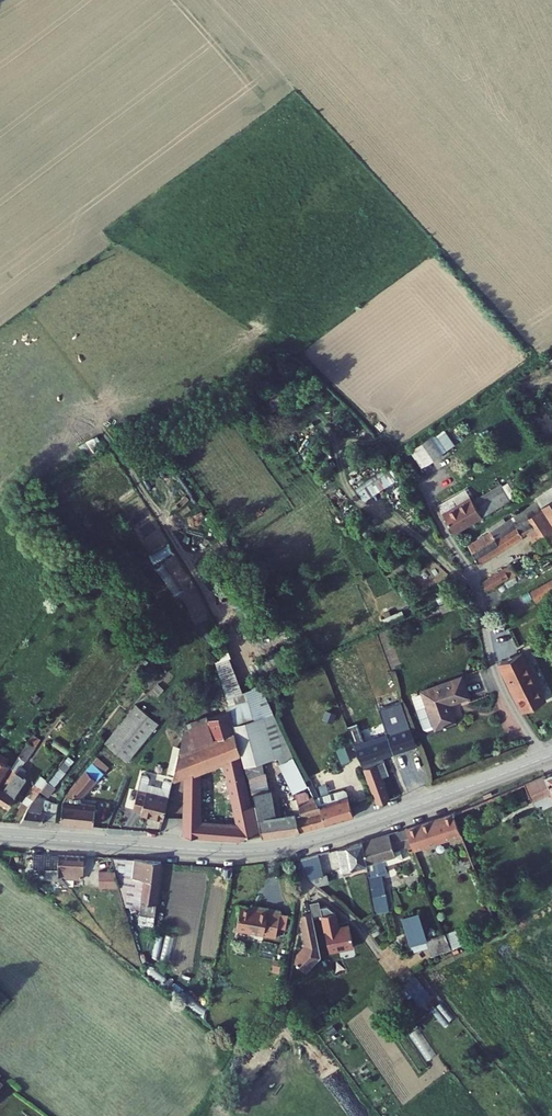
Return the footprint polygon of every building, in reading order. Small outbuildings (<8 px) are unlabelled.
[(420,468),(445,455),(435,436),(410,449),(420,468)] [(363,500),(392,485),(385,473),(357,489),(363,500)] [(502,487),(474,503),(475,506),(503,489),(502,487)] [(440,514),(453,535),(510,501),(503,489),(475,506),(474,503),(471,498),(462,504),(460,501),(440,514)] [(460,501),(462,504),(471,498),(469,495),(460,501)] [(551,521),(551,501),(543,507),(551,521)] [(476,565),(532,531),(535,537),(540,535),(547,547),(551,545),(551,521),(543,507),(535,512),(538,516),(524,524),(497,540),(492,532),(465,548),(476,565)] [(492,532),(497,540),(524,524),(519,516),(492,532)] [(533,539),(540,551),(547,547),(540,535),(535,537),(533,539)] [(478,585),(482,592),(512,576),(508,570),(503,572),(502,570),(478,585)] [(546,586),(533,593),(537,602),(551,595),(546,586)] [(446,598),(442,591),(425,599),(428,606),(446,598)] [(503,665),(525,713),(544,704),(521,657),(503,665)] [(416,722),(437,716),(430,699),(451,692),(443,671),(402,685),(403,686),(411,708),(401,712),(405,723),(408,724),(416,721),(416,722)] [(403,686),(393,690),(401,712),(411,708),(403,686)] [(167,724),(161,753),(200,738),(196,716),(216,708),(214,699),(194,708),(195,714),(167,724)] [(88,740),(110,758),(142,720),(119,702),(88,740)] [(169,804),(167,833),(201,836),(202,820),(183,819),(187,768),(206,761),(208,770),(213,770),(223,822),(212,820),(212,837),(230,838),(229,832),(247,827),(241,802),(235,803),(223,755),(228,753),(220,724),(216,708),(196,716),(200,738),(161,753),(155,779),(171,774),(169,804)] [(86,728),(91,720),(77,713),(73,721),(86,728)] [(228,753),(231,765),(257,758),(246,717),(220,724),(228,753)] [(340,748),(348,768),(349,768),(369,760),(366,752),(402,739),(397,724),(357,741),(340,748)] [(336,738),(340,748),(357,741),(354,732),(336,738)] [(3,757),(8,760),(19,744),(14,740),(3,757)] [(88,750),(78,761),(89,770),(99,759),(88,750)] [(330,750),(322,753),(328,769),(336,765),(330,750)] [(265,757),(277,788),(287,783),(275,752),(265,757)] [(349,768),(362,801),(374,796),(366,776),(374,773),(369,760),(349,768)] [(47,796),(45,820),(78,823),(81,804),(67,802),(67,796),(89,770),(78,761),(47,796)] [(508,781),(515,794),(512,795),(515,801),(532,792),(534,796),(540,795),(551,820),(551,763),(508,781)] [(4,792),(1,790),(13,772),(2,765),(0,768),(0,797),(4,792)] [(147,817),(155,779),(156,777),(150,776),(148,784),(129,779),(131,771),(125,770),(117,805),(126,807),(125,809),(136,811),(135,814),(147,817)] [(297,793),(302,806),(309,821),(338,810),(330,789),(327,787),(304,796),(296,778),(291,781),(297,793)] [(26,786),(21,792),(31,800),(26,806),(29,808),(26,812),(36,820),(40,820),(44,801),(26,786)] [(237,789),(241,802),(247,827),(249,835),(279,830),(274,814),(258,817),(250,787),(237,789)] [(21,792),(1,819),(20,819),(26,812),(29,808),(26,806),(31,800),(21,792)] [(283,815),(286,828),(309,821),(302,806),(297,793),(282,799),(287,814),(283,815)] [(161,805),(158,832),(167,833),(169,804),(161,805)] [(398,838),(401,844),(447,829),(439,809),(393,824),(398,838)] [(274,814),(279,830),(286,828),(283,815),(282,813),(274,814)] [(202,820),(201,836),(212,837),(212,820),(202,820)] [(393,824),(347,839),(351,863),(357,905),(370,902),(368,868),(375,865),(373,860),(390,854),(386,843),(398,838),(393,824)] [(347,839),(320,846),(325,869),(351,863),(347,839)] [(451,840),(434,847),(440,861),(457,854),(451,840)] [(305,851),(287,856),(299,875),(310,871),(305,851)] [(35,854),(34,865),(50,867),(49,878),(55,879),(55,875),(59,875),(61,855),(35,854)] [(85,879),(86,857),(61,855),(59,875),(64,876),(64,880),(69,880),(72,886),(77,886),(78,878),(85,879)] [(111,858),(117,876),(127,910),(142,910),(142,914),(156,916),(161,862),(111,858)] [(310,871),(299,875),(302,878),(307,882),(316,879),(313,870),(310,871)] [(122,892),(117,876),(101,875),(100,891),(122,892)] [(310,911),(308,904),(307,898),(298,900),(300,910),(301,913),(310,911)] [(323,909),(315,903),(308,904),(310,911),(318,949),(342,943),(337,922),(327,924),(323,909)] [(396,937),(413,931),(405,906),(387,911),(396,937)] [(244,913),(223,910),(220,930),(259,937),(263,912),(245,908),(244,913)] [(301,913),(300,910),(291,912),(289,921),(294,941),(284,951),(283,958),(294,969),(309,953),(301,913)] [(438,941),(432,924),(413,931),(419,948),(438,941)] [(403,985),(420,1007),(432,998),(415,976),(403,985)] [(423,1058),(433,1054),(421,1027),(411,1032),(423,1058)]
